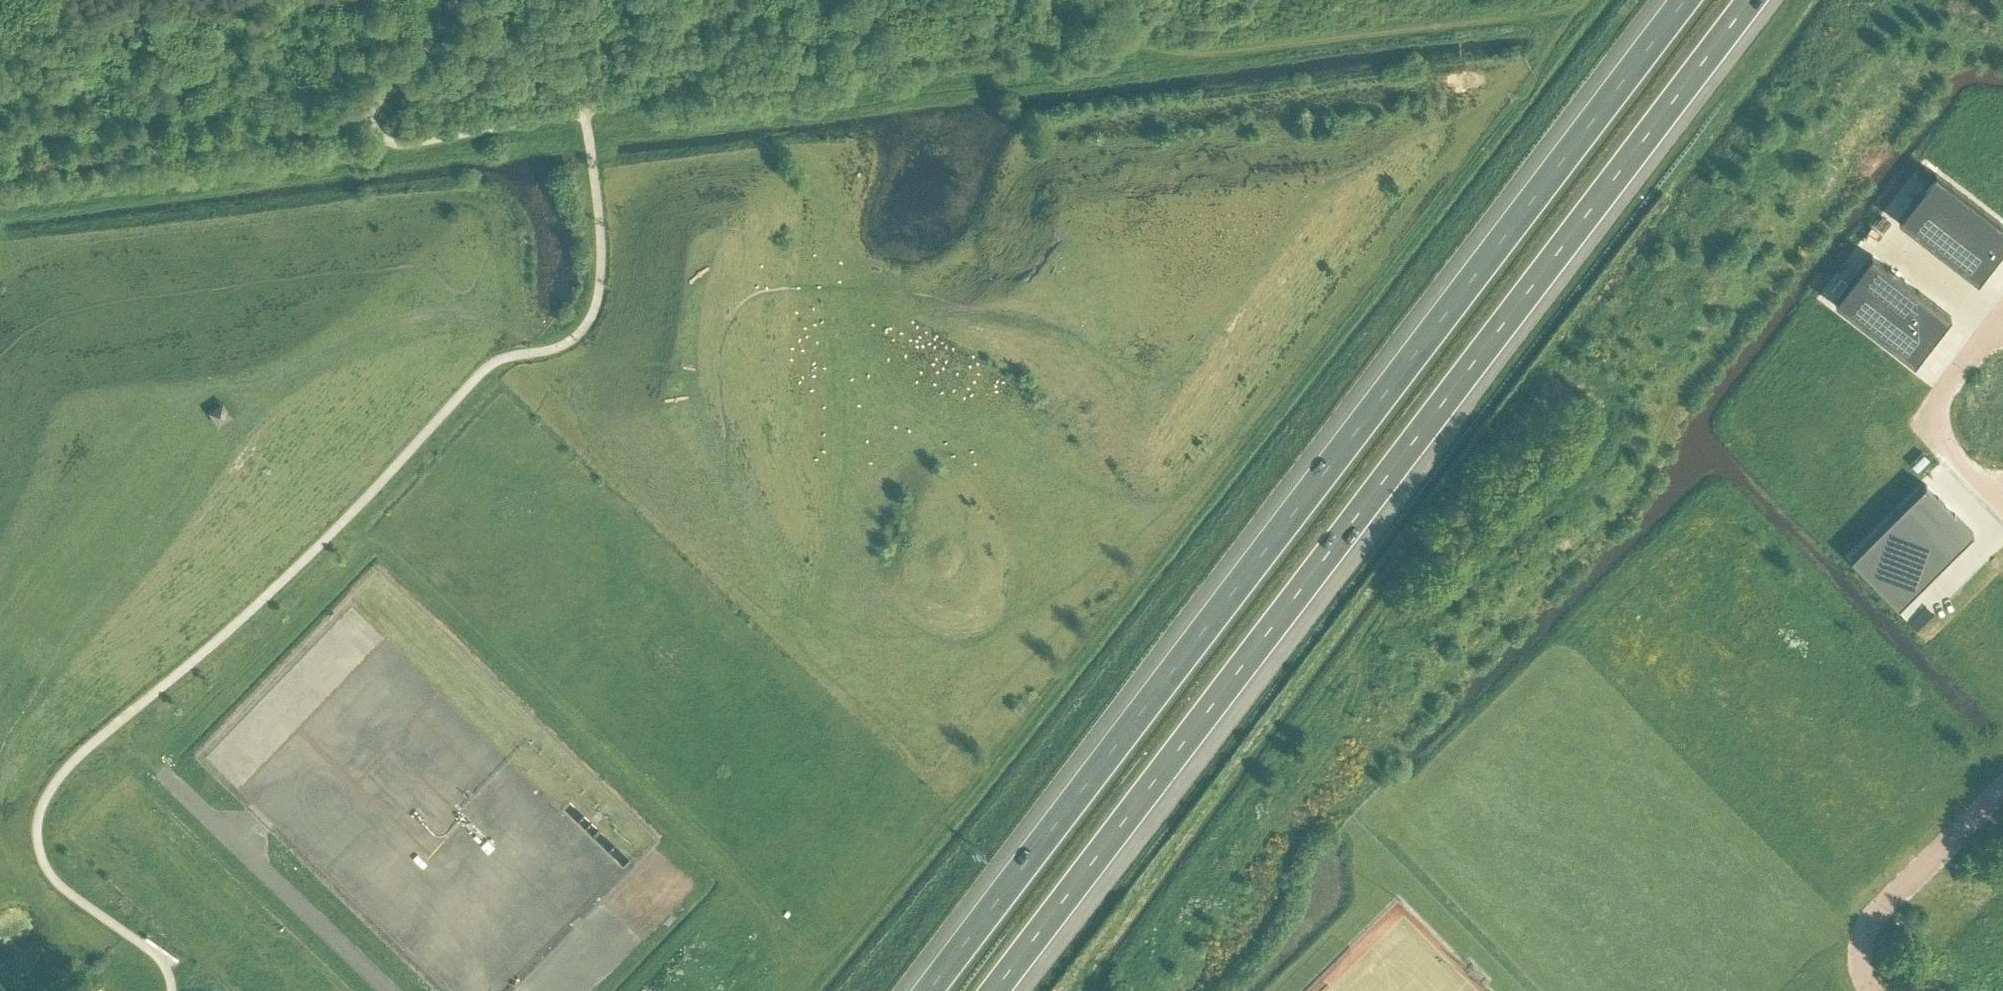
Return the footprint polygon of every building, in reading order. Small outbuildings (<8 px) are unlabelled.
[(2002,245),(2002,223),(1935,170),(1898,218),(1977,279),(2002,245)] [(1950,314),(1871,252),(1834,300),(1913,361),(1950,314)] [(223,399),(208,409),(218,424),(233,414),(223,399)] [(1898,603),(1972,530),(1925,481),(1850,555),(1898,603)]
